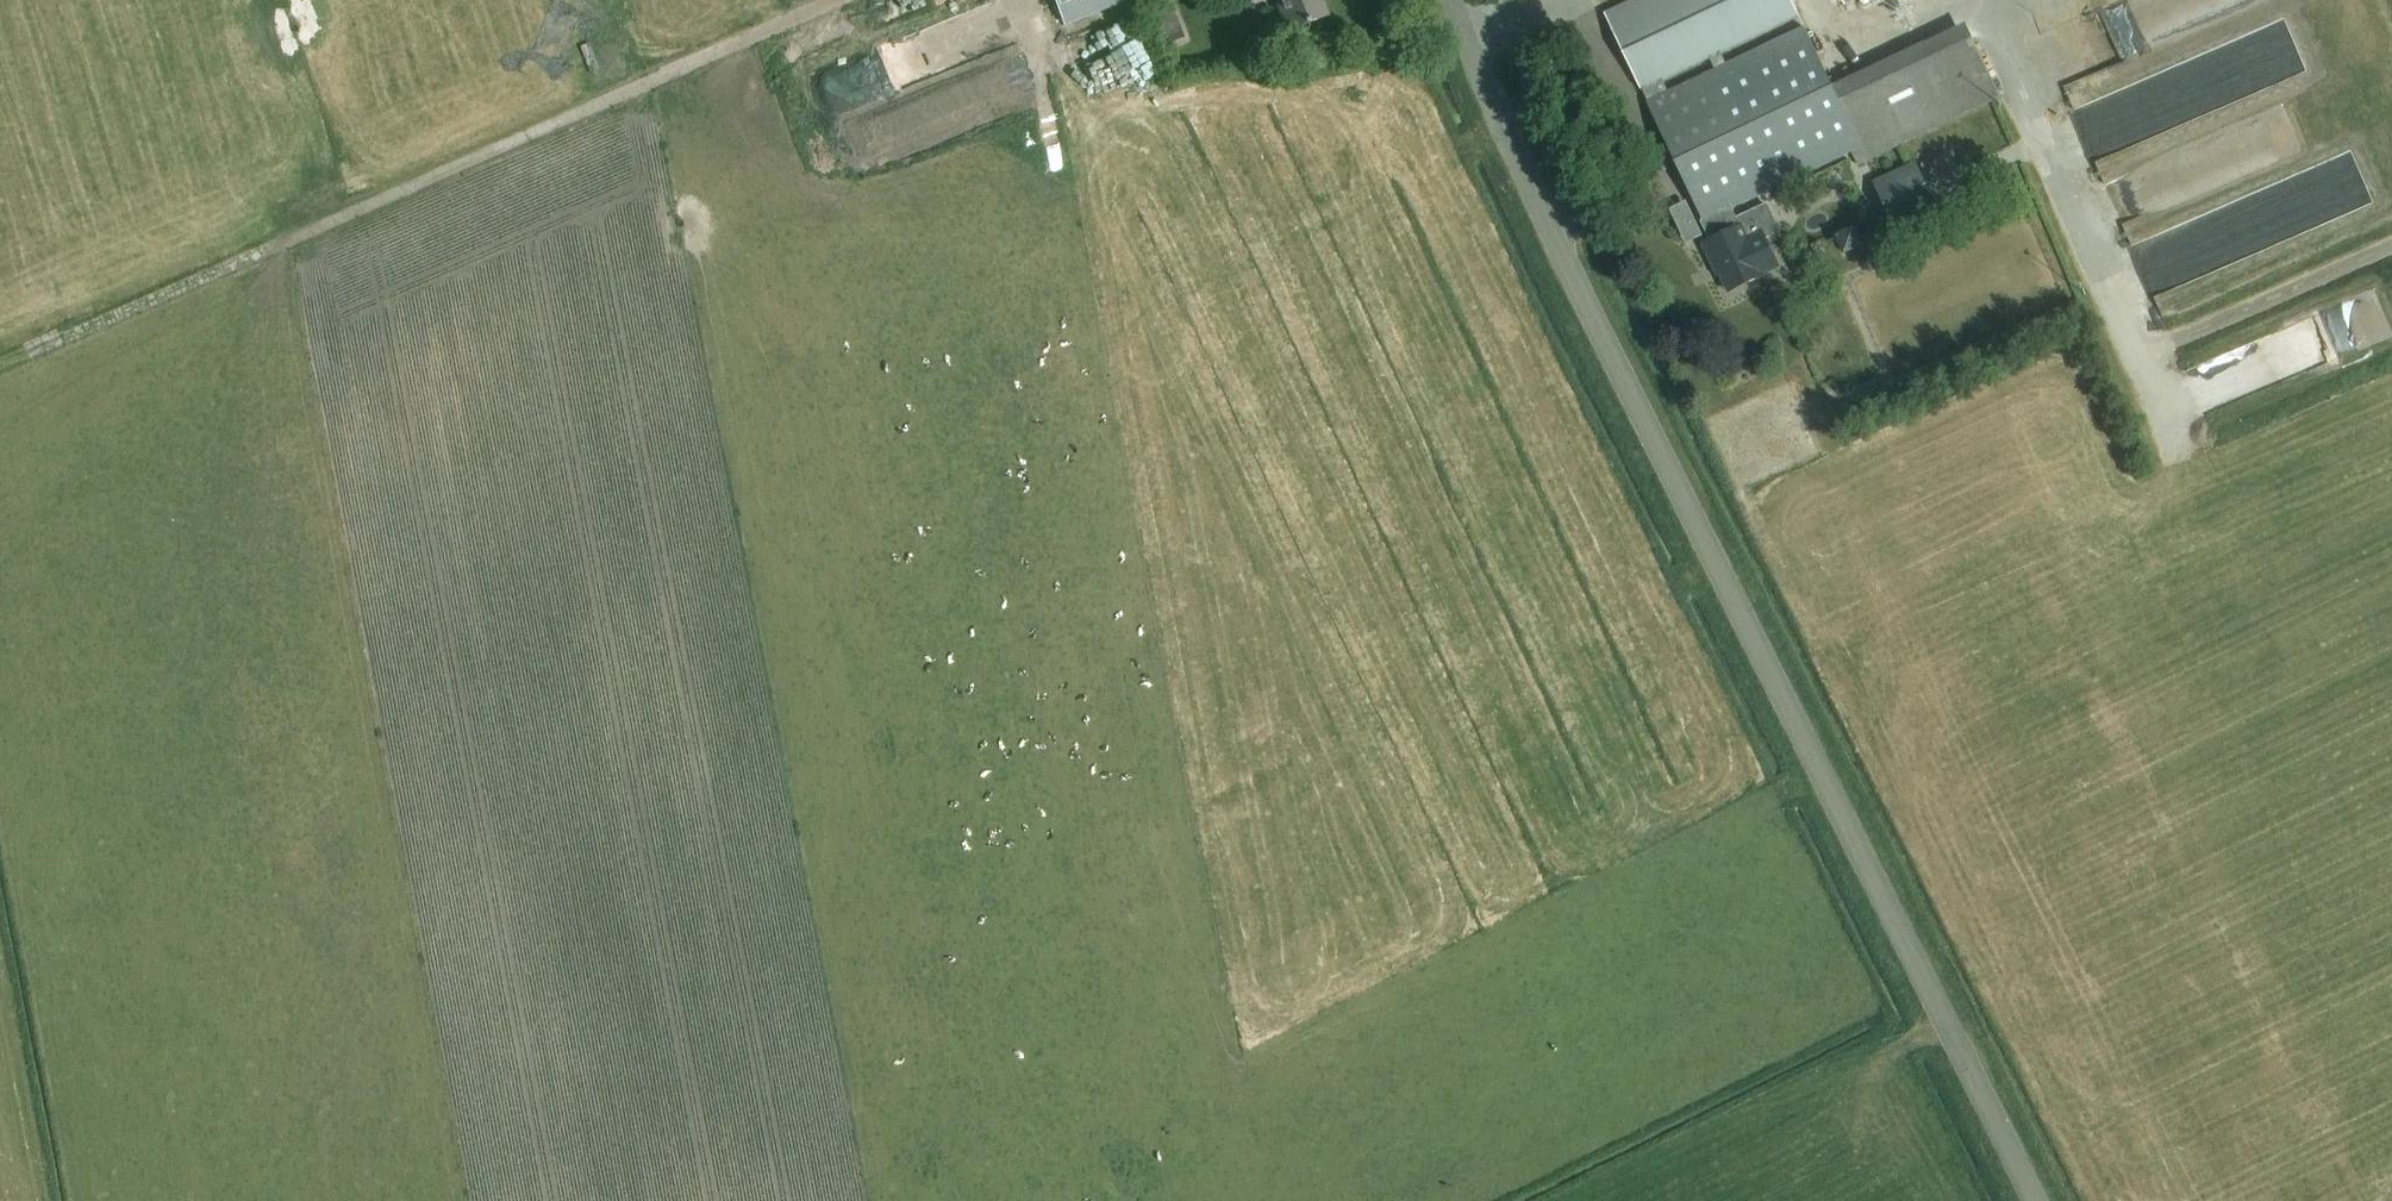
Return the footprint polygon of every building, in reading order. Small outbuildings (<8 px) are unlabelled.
[(1065,27),(1134,0),(1054,0),(1065,27)] [(1327,20),(1319,0),(1275,0),(1288,35),(1327,20)] [(1865,161),(2000,98),(1965,23),(1832,85),(1806,30),(1726,67),(1720,54),(1800,17),(1793,0),(1640,0),(1604,17),(1701,227),(1705,225),(1713,242),(1701,247),(1711,268),(1716,266),(1729,296),(1764,279),(1762,274),(1778,266),(1761,231),(1745,239),(1739,226),(1737,227),(1729,211),(1860,151),(1865,161)] [(1877,183),(1895,222),(1935,204),(1917,165),(1877,183)] [(2160,236),(2153,214),(2129,222),(2136,244),(2160,236)] [(1845,231),(1856,252),(1875,242),(1865,221),(1845,231)]
